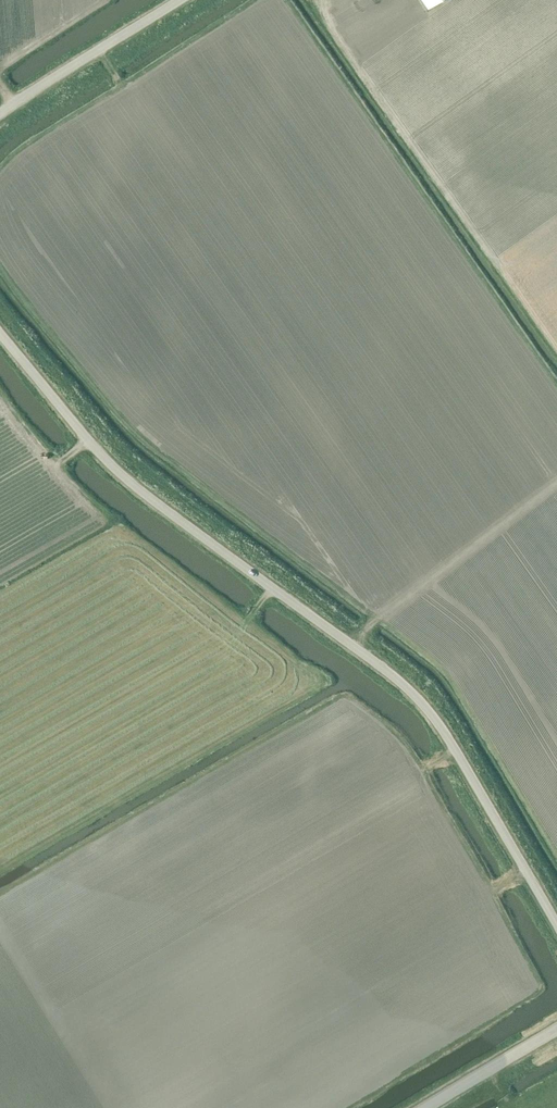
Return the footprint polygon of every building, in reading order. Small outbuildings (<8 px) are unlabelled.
[(122,23),(91,41),(95,47),(125,29),(122,23)]
